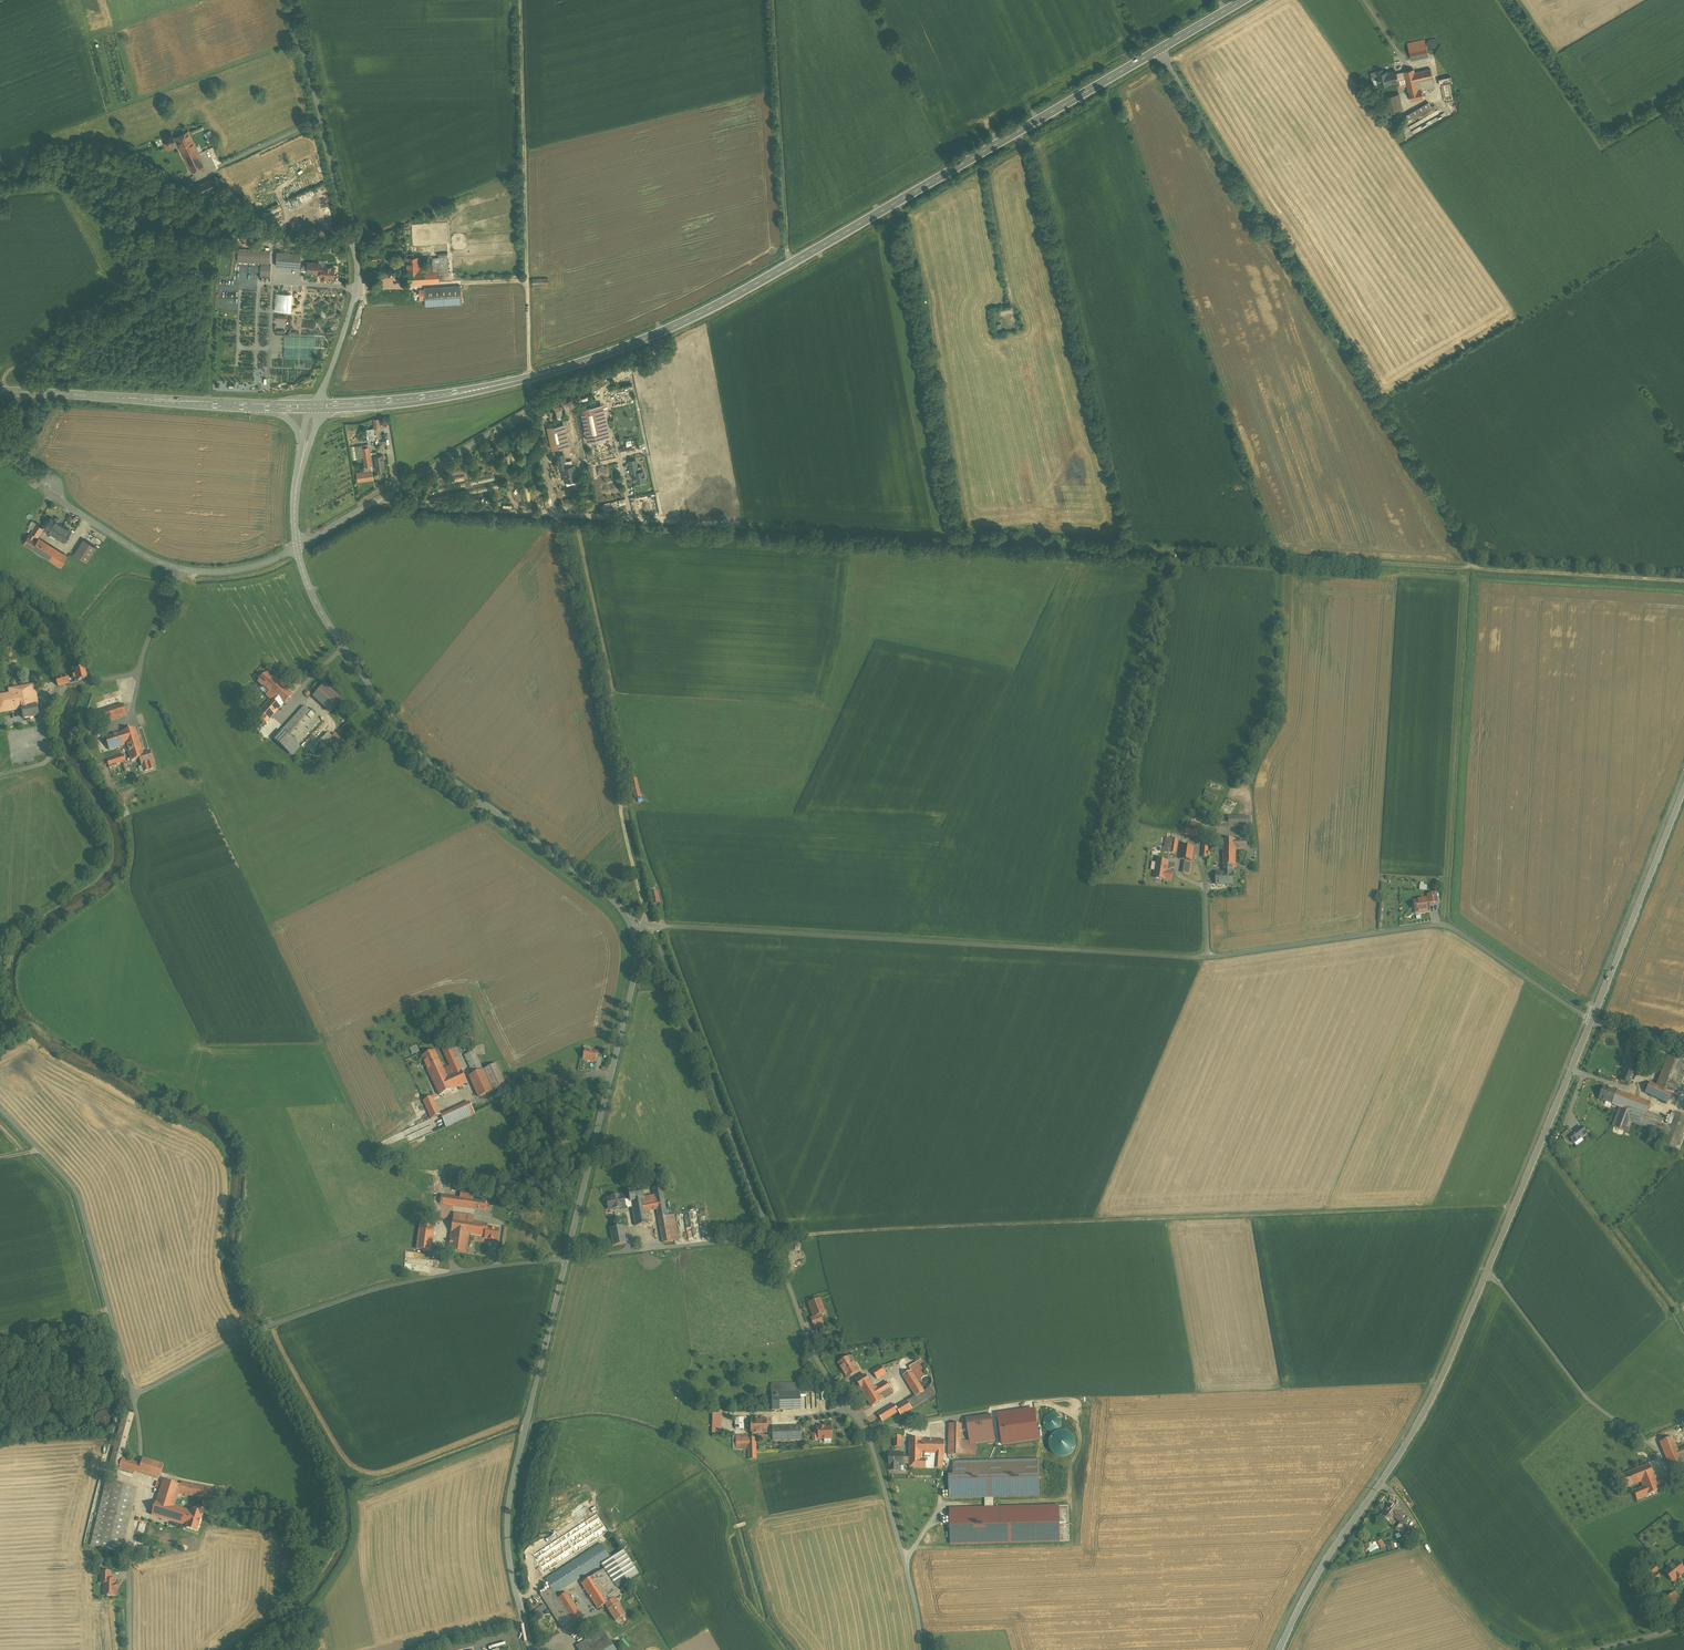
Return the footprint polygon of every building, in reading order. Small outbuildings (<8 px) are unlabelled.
[(1426,44),(1426,45),(1426,46),(1427,47),(1428,48),(1428,49),(1429,49),(1430,50),(1431,50),(1432,50),(1433,50),(1434,50),(1435,49),(1436,49),(1437,48),(1437,47),(1438,46),(1438,45),(1438,44),(1438,43),(1438,42),(1437,41),(1437,40),(1436,40),(1436,39),(1435,39),(1434,38),(1433,38),(1432,38),(1431,38),(1430,38),(1429,39),(1428,40),(1427,41),(1427,42),(1426,43),(1426,44)] [(1407,43),(1411,60),(1428,56),(1424,40),(1407,43)] [(1407,86),(1410,101),(1423,98),(1421,91),(1435,88),(1431,69),(1414,73),(1413,69),(1404,71),(1404,72),(1405,78),(1407,86)] [(1398,79),(1405,78),(1404,72),(1396,73),(1396,71),(1387,73),(1387,72),(1382,73),(1384,85),(1388,84),(1389,84),(1394,83),(1398,82),(1398,79)] [(1440,85),(1441,85),(1445,102),(1454,100),(1451,83),(1452,82),(1451,77),(1439,80),(1440,85)] [(1405,78),(1398,79),(1398,82),(1399,87),(1407,86),(1405,78)] [(1399,94),(1383,98),(1386,114),(1403,110),(1399,94)] [(1428,102),(1405,116),(1408,120),(1431,107),(1428,102)] [(188,131),(176,137),(186,159),(199,153),(188,131)] [(166,149),(173,146),(170,139),(163,143),(166,149)] [(199,153),(186,159),(192,172),(213,162),(208,149),(199,153)] [(215,177),(198,185),(203,194),(219,186),(215,177)] [(270,250),(238,248),(237,262),(269,264),(270,250)] [(301,253),(277,252),(276,267),(300,269),(301,253)] [(418,257),(404,258),(405,262),(407,262),(407,270),(419,269),(418,257)] [(432,258),(433,268),(419,269),(407,270),(408,284),(439,282),(439,273),(449,273),(448,257),(432,258)] [(307,272),(318,273),(318,272),(318,265),(318,263),(308,262),(307,272)] [(271,264),(261,264),(260,277),(270,278),(271,264)] [(321,265),(318,265),(318,272),(320,272),(320,277),(321,277),(321,278),(327,278),(334,278),(334,272),(336,271),(334,269),(334,267),(321,266),(321,265)] [(424,288),(424,290),(419,290),(419,300),(424,299),(425,306),(461,304),(460,286),(424,288)] [(276,311),(291,312),(291,294),(276,293),(276,311)] [(285,348),(284,358),(314,359),(315,353),(310,352),(310,346),(291,345),(291,348),(285,348)] [(581,409),(588,441),(609,437),(602,404),(581,409)] [(567,412),(574,442),(579,441),(572,411),(567,412)] [(547,428),(552,449),(566,446),(561,424),(547,428)] [(366,430),(368,440),(375,439),(373,429),(366,430)] [(364,472),(357,473),(358,482),(373,479),(368,444),(356,446),(358,457),(363,456),(365,467),(363,467),(364,472)] [(509,455),(514,469),(518,468),(514,454),(509,455)] [(562,468),(566,467),(563,454),(556,456),(559,469),(562,468)] [(382,455),(374,456),(376,471),(385,469),(382,455)] [(633,473),(638,472),(637,467),(635,460),(628,461),(631,474),(633,473)] [(566,467),(562,468),(565,482),(565,481),(566,486),(578,483),(574,465),(566,467)] [(638,472),(633,473),(634,476),(633,476),(634,480),(635,480),(635,483),(644,481),(644,478),(644,474),(643,471),(642,471),(638,472)] [(471,485),(496,481),(495,476),(470,479),(471,485)] [(499,483),(478,489),(480,493),(500,488),(499,483)] [(51,518),(44,529),(64,541),(71,531),(51,518)] [(36,523),(29,535),(32,537),(34,533),(38,536),(43,528),(36,523)] [(28,536),(24,543),(60,567),(67,556),(38,538),(36,541),(28,536)] [(83,539),(74,554),(86,561),(96,547),(83,539)] [(84,668),(75,671),(76,674),(74,675),(75,679),(77,678),(78,681),(87,678),(84,668)] [(267,673),(258,683),(262,686),(263,686),(270,692),(266,695),(271,699),(274,696),(284,704),(284,705),(292,696),(267,673)] [(68,676),(56,679),(58,686),(70,683),(68,676)] [(325,684),(313,697),(330,712),(341,699),(325,684)] [(10,689),(11,694),(0,696),(0,713),(22,709),(22,708),(35,706),(34,702),(34,698),(36,697),(35,695),(36,695),(34,685),(10,689)] [(284,704),(274,696),(271,699),(255,717),(264,725),(284,704)] [(124,705),(98,712),(102,723),(127,716),(124,705)] [(35,706),(22,708),(22,709),(24,719),(39,716),(37,706),(35,706)] [(311,713),(304,706),(274,740),(289,753),(322,717),(314,709),(311,713)] [(126,745),(139,741),(135,728),(122,732),(105,738),(109,750),(126,745)] [(335,734),(325,744),(334,753),(344,743),(335,734)] [(139,741),(126,745),(131,761),(140,759),(144,758),(143,753),(139,741)] [(150,751),(143,753),(144,758),(140,759),(142,765),(144,771),(154,768),(152,762),(153,762),(150,751)] [(124,755),(107,760),(109,766),(126,760),(124,755)] [(631,780),(635,799),(640,797),(636,779),(631,780)] [(1206,789),(1203,795),(1216,800),(1218,795),(1206,789)] [(126,804),(120,807),(124,818),(130,815),(126,804)] [(1182,828),(1181,834),(1199,837),(1201,825),(1187,823),(1187,828),(1182,828)] [(1166,838),(1164,852),(1176,853),(1178,840),(1166,838)] [(1232,865),(1235,865),(1236,849),(1247,849),(1247,840),(1223,840),(1223,865),(1232,865)] [(1180,859),(1192,861),(1194,847),(1182,845),(1180,859)] [(1157,860),(1154,878),(1171,880),(1172,872),(1166,872),(1168,862),(1157,860)] [(1191,863),(1183,862),(1181,873),(1189,874),(1191,863)] [(1216,872),(1216,884),(1234,885),(1234,872),(1232,872),(1232,865),(1223,865),(1223,872),(1216,872)] [(1390,894),(1391,883),(1382,883),(1381,894),(1390,894)] [(1391,883),(1390,894),(1406,895),(1407,884),(1391,883)] [(658,891),(650,893),(652,904),(660,902),(658,891)] [(1428,894),(1429,899),(1414,900),(1415,913),(1434,911),(1433,903),(1437,903),(1436,893),(1428,894)] [(441,1047),(450,1065),(457,1062),(461,1070),(466,1068),(453,1042),(441,1047)] [(413,1055),(420,1052),(417,1045),(410,1048),(413,1055)] [(585,1049),(582,1059),(595,1062),(597,1052),(585,1049)] [(434,1050),(422,1056),(431,1077),(444,1071),(443,1069),(434,1050)] [(473,1051),(464,1055),(473,1074),(482,1070),(473,1051)] [(1656,1086),(1672,1093),(1678,1096),(1683,1080),(1683,1063),(1667,1056),(1656,1086)] [(1620,1080),(1629,1084),(1637,1062),(1629,1059),(1620,1080)] [(450,1066),(443,1069),(444,1071),(431,1077),(440,1095),(467,1082),(461,1070),(457,1062),(450,1065),(450,1066)] [(473,1074),(469,1076),(479,1097),(506,1085),(496,1064),(482,1070),(473,1074)] [(1645,1093),(1667,1103),(1672,1093),(1656,1086),(1650,1082),(1645,1093)] [(1616,1091),(1604,1087),(1599,1099),(1612,1103),(1611,1105),(1619,1107),(1624,1093),(1617,1090),(1616,1091)] [(1624,1093),(1619,1107),(1612,1126),(1627,1132),(1631,1122),(1667,1136),(1663,1146),(1679,1152),(1683,1139),(1683,1116),(1672,1111),(1667,1125),(1661,1123),(1663,1118),(1647,1112),(1650,1103),(1624,1093)] [(432,1097),(423,1101),(432,1119),(440,1115),(432,1097)] [(442,1118),(446,1126),(474,1113),(470,1105),(442,1118)] [(1581,1127),(1568,1136),(1573,1144),(1586,1135),(1581,1127)] [(447,1182),(448,1183),(450,1184),(451,1184),(453,1184),(455,1184),(456,1183),(458,1182),(459,1181),(460,1180),(460,1178),(461,1176),(461,1175),(460,1173),(460,1171),(459,1170),(458,1169),(456,1168),(455,1167),(453,1167),(451,1167),(450,1167),(448,1168),(447,1169),(445,1170),(444,1172),(444,1173),(444,1175),(444,1177),(444,1178),(445,1180),(446,1181),(447,1182)] [(661,1186),(653,1187),(654,1196),(656,1208),(662,1241),(677,1238),(673,1214),(666,1216),(661,1186)] [(642,1187),(627,1190),(629,1199),(630,1202),(631,1202),(632,1207),(635,1226),(648,1224),(645,1210),(645,1205),(644,1197),(642,1187)] [(627,1208),(632,1207),(631,1202),(630,1202),(629,1199),(624,1200),(623,1194),(606,1198),(609,1210),(627,1206),(627,1208)] [(489,1202),(441,1195),(440,1204),(488,1210),(489,1202)] [(654,1196),(644,1197),(645,1205),(645,1210),(656,1208),(654,1196)] [(469,1234),(473,1222),(473,1215),(454,1213),(449,1250),(467,1253),(469,1234)] [(496,1225),(473,1222),(469,1234),(494,1238),(496,1225)] [(420,1223),(417,1249),(431,1251),(435,1225),(420,1223)] [(623,1226),(610,1228),(613,1246),(626,1243),(623,1226)] [(405,1268),(428,1272),(429,1266),(406,1263),(405,1268)] [(820,1299),(809,1303),(814,1319),(820,1317),(819,1313),(824,1311),(820,1299)] [(814,1319),(812,1320),(814,1326),(822,1323),(820,1317),(814,1319)] [(850,1356),(839,1363),(847,1378),(859,1371),(850,1356)] [(881,1366),(872,1371),(877,1379),(886,1373),(881,1366)] [(916,1396),(896,1408),(894,1404),(878,1414),(882,1421),(898,1411),(901,1415),(936,1394),(931,1387),(924,1391),(911,1371),(903,1376),(916,1396)] [(856,1381),(872,1407),(882,1400),(899,1390),(892,1378),(875,1388),(870,1380),(869,1380),(866,1375),(856,1381)] [(921,1381),(921,1382),(921,1383),(922,1384),(923,1385),(924,1386),(925,1387),(926,1387),(927,1387),(929,1386),(930,1386),(931,1385),(931,1384),(932,1382),(932,1381),(932,1380),(931,1379),(930,1378),(929,1377),(928,1376),(927,1376),(925,1376),(924,1377),(923,1377),(922,1378),(921,1379),(921,1381)] [(771,1384),(772,1410),(800,1409),(800,1383),(771,1384)] [(1000,1413),(1004,1445),(1043,1439),(1038,1407),(1000,1413)] [(96,1418),(95,1420),(95,1422),(96,1424),(97,1425),(98,1427),(99,1428),(101,1429),(103,1430),(105,1430),(107,1430),(108,1429),(110,1428),(112,1427),(113,1426),(114,1424),(114,1422),(114,1420),(114,1418),(113,1416),(112,1415),(111,1413),(110,1412),(108,1411),(106,1411),(104,1411),(102,1411),(100,1412),(99,1413),(97,1415),(96,1416),(96,1418)] [(122,1458),(123,1458),(135,1414),(124,1411),(109,1467),(119,1469),(122,1458)] [(721,1411),(712,1411),(712,1433),(721,1433),(721,1411)] [(1044,1421),(1043,1423),(1044,1425),(1044,1426),(1045,1428),(1046,1429),(1048,1430),(1049,1431),(1051,1431),(1053,1431),(1055,1431),(1056,1431),(1058,1430),(1059,1429),(1060,1427),(1061,1426),(1061,1424),(1061,1422),(1061,1420),(1060,1419),(1059,1417),(1058,1416),(1057,1415),(1055,1414),(1054,1414),(1052,1414),(1050,1414),(1048,1415),(1047,1415),(1046,1417),(1045,1418),(1044,1420),(1044,1421)] [(991,1415),(967,1418),(969,1436),(994,1432),(991,1415)] [(743,1418),(735,1418),(736,1429),(744,1429),(743,1418)] [(766,1420),(750,1420),(750,1433),(767,1433),(766,1420)] [(949,1424),(948,1454),(975,1455),(975,1441),(961,1441),(961,1424),(949,1424)] [(801,1426),(772,1427),(772,1440),(801,1439),(801,1426)] [(820,1427),(817,1427),(817,1434),(818,1434),(818,1438),(831,1438),(831,1427),(824,1427),(820,1427)] [(1049,1441),(1049,1446),(1051,1450),(1053,1454),(1057,1456),(1062,1457),(1066,1457),(1070,1455),(1073,1452),(1075,1448),(1076,1444),(1075,1440),(1073,1436),(1070,1433),(1066,1431),(1062,1431),(1058,1431),(1054,1434),(1051,1437),(1049,1441)] [(748,1436),(733,1436),(733,1449),(748,1449),(748,1459),(756,1459),(756,1438),(748,1438),(748,1436)] [(1683,1469),(1683,1467),(1681,1459),(1677,1450),(1672,1437),(1660,1442),(1673,1474),(1683,1469)] [(909,1463),(909,1468),(934,1468),(943,1468),(943,1454),(944,1454),(944,1440),(922,1439),(910,1439),(910,1457),(909,1463)] [(909,1463),(910,1457),(903,1457),(903,1453),(890,1453),(889,1465),(890,1465),(890,1470),(897,1470),(897,1465),(903,1465),(903,1463),(909,1463)] [(122,1458),(119,1469),(133,1473),(133,1471),(159,1479),(164,1465),(143,1458),(141,1464),(123,1458),(122,1458)] [(1039,1459),(953,1461),(953,1474),(948,1474),(949,1499),(1040,1496),(1039,1459)] [(1633,1491),(1637,1502),(1660,1493),(1659,1490),(1656,1483),(1649,1464),(1636,1469),(1641,1482),(1643,1487),(1633,1491)] [(1636,1469),(1619,1476),(1624,1488),(1641,1482),(1636,1469)] [(1676,1474),(1656,1483),(1659,1490),(1679,1482),(1676,1474)] [(152,1515),(170,1520),(174,1506),(178,1493),(181,1485),(180,1485),(164,1480),(157,1501),(156,1501),(152,1515)] [(181,1482),(180,1485),(181,1485),(178,1493),(204,1498),(207,1499),(212,1500),(214,1488),(181,1482)] [(207,1499),(204,1498),(203,1507),(211,1507),(212,1501),(208,1500),(207,1499)] [(1390,1504),(1382,1515),(1391,1522),(1396,1515),(1401,1519),(1402,1518),(1405,1515),(1390,1504)] [(1059,1505),(949,1507),(950,1544),(1060,1542),(1060,1541),(1069,1541),(1069,1524),(1060,1524),(1060,1522),(1069,1522),(1068,1505),(1059,1505)] [(174,1506),(170,1520),(187,1526),(186,1528),(198,1532),(203,1514),(192,1510),(191,1512),(174,1506)] [(136,1521),(140,1522),(135,1542),(143,1543),(148,1522),(141,1520),(141,1518),(137,1517),(136,1521)] [(1405,1521),(1402,1518),(1401,1519),(1395,1529),(1404,1535),(1410,1528),(1403,1523),(1405,1521)] [(1374,1539),(1365,1546),(1372,1554),(1380,1548),(1374,1539)] [(551,1588),(555,1594),(601,1564),(611,1558),(610,1557),(601,1543),(545,1580),(550,1588),(551,1588)] [(150,1548),(143,1547),(141,1558),(148,1559),(150,1548)] [(601,1564),(604,1569),(615,1587),(638,1572),(623,1548),(610,1557),(611,1558),(601,1564)] [(1665,1571),(1673,1581),(1676,1578),(1677,1579),(1679,1577),(1679,1576),(1683,1572),(1683,1571),(1677,1562),(1665,1571)] [(604,1569),(581,1583),(598,1609),(609,1602),(613,1599),(620,1595),(615,1587),(604,1569)] [(101,1583),(104,1583),(104,1579),(111,1579),(111,1571),(101,1571),(101,1583)] [(111,1579),(104,1579),(104,1583),(104,1595),(115,1596),(116,1579),(111,1579)] [(555,1594),(551,1588),(550,1588),(541,1594),(564,1630),(583,1618),(567,1593),(558,1599),(555,1594)] [(1663,1601),(1679,1621),(1683,1617),(1683,1604),(1674,1592),(1663,1601)] [(616,1604),(613,1599),(609,1602),(612,1607),(608,1609),(616,1621),(625,1615),(618,1603),(616,1604)] [(534,1610),(536,1615),(548,1608),(545,1604),(534,1610)] [(602,1629),(576,1646),(579,1649),(616,1649),(602,1629)]
